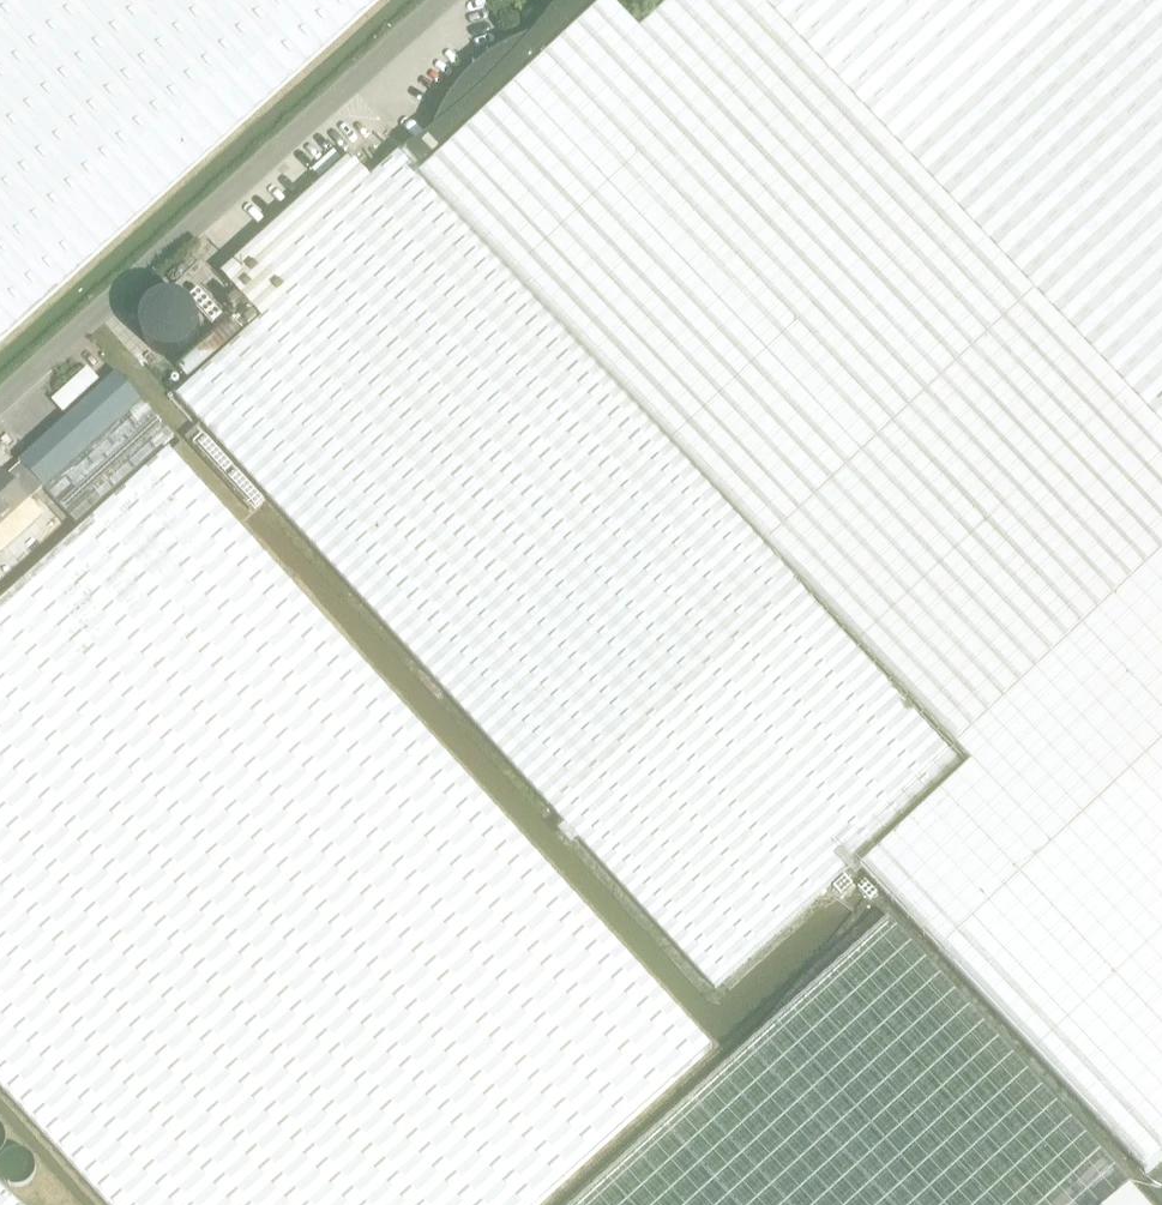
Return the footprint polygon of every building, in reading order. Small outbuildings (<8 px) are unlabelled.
[(167,192),(353,24),(378,0),(0,0),(0,342),(167,192)] [(372,180),(271,271),(293,294),(249,333),(178,398),(717,992),(868,857),(1154,1171),(1161,1163),(1161,0),(681,0),(642,37),(609,2),(426,176),(406,153),(403,151),(372,180)] [(406,153),(426,176),(609,2),(607,0),(562,0),(560,3),(533,39),(524,42),(507,50),(491,60),(488,56),(487,57),(490,61),(480,73),(474,68),(473,69),(476,72),(462,85),(450,100),(441,117),(435,135),(406,153)] [(226,307),(249,333),(293,294),(271,271),(372,180),(351,157),(220,276),(239,295),(226,307)] [(20,464),(21,465),(46,490),(79,527),(176,438),(117,375),(72,414),(19,462),(20,464)] [(9,599),(6,596),(0,601),(0,1085),(108,1204),(545,1204),(713,1051),(171,451),(9,599)] [(46,490),(21,465),(8,477),(2,472),(0,474),(0,544),(9,535),(3,529),(46,490)] [(1133,1184),(892,919),(579,1204),(1110,1204),(1133,1184)] [(1133,1184),(1110,1204),(1152,1204),(1133,1184)] [(0,1191),(0,1204),(15,1204),(0,1191)]
